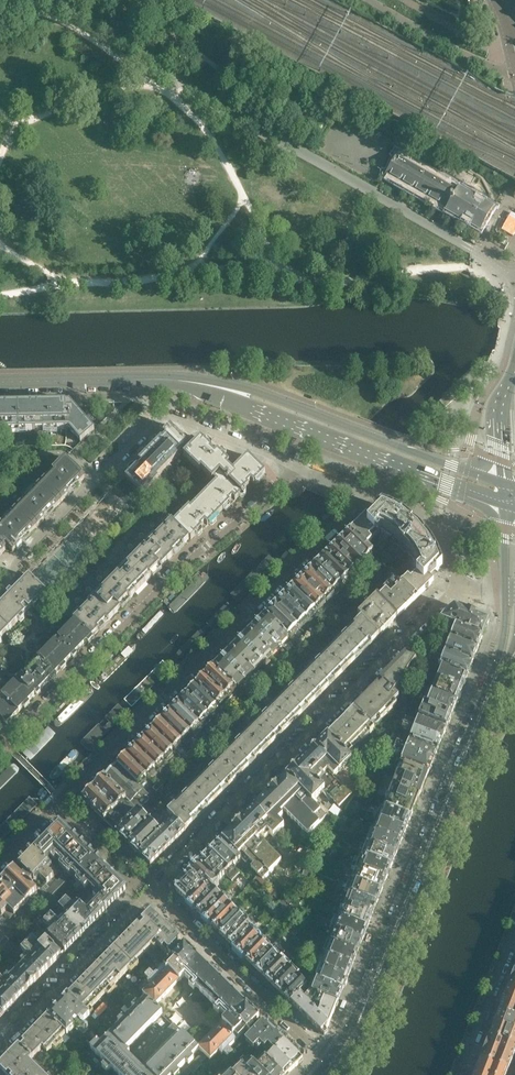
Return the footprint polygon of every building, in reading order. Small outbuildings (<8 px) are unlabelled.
[(381,134),(367,127),(363,134),(377,142),(381,134)] [(494,209),(406,159),(397,154),(396,154),(395,154),(395,155),(395,156),(395,157),(396,157),(386,174),(385,174),(384,174),(383,175),(383,176),(384,177),(447,213),(446,213),(455,218),(456,217),(481,232),(494,209)] [(446,407),(454,400),(449,395),(441,403),(446,407)] [(54,429),(53,403),(53,401),(41,401),(41,403),(37,403),(37,430),(54,429)] [(70,429),(69,403),(59,403),(59,401),(53,401),(53,403),(54,429),(70,429)] [(21,430),(20,404),(20,402),(10,402),(10,404),(4,404),(5,430),(21,430)] [(37,430),(37,403),(28,403),(28,402),(20,402),(20,404),(21,430),(37,430)] [(95,430),(70,402),(69,403),(70,429),(74,429),(78,433),(75,436),(81,442),(95,430)] [(448,433),(446,416),(440,417),(440,421),(436,421),(437,429),(441,428),(442,434),(448,433)] [(190,445),(170,426),(161,435),(159,437),(161,439),(160,439),(178,457),(182,452),(184,455),(192,447),(190,445)] [(197,469),(216,450),(213,447),(213,445),(209,440),(206,443),(201,438),(192,447),(184,455),(183,456),(197,469)] [(178,457),(160,439),(148,452),(166,469),(178,457)] [(228,466),(230,464),(225,459),(228,456),(223,451),(221,451),(219,453),(216,450),(197,469),(200,472),(201,470),(212,481),(214,480),(215,481),(222,474),(229,467),(228,466)] [(166,469),(148,452),(137,463),(136,464),(155,483),(159,479),(157,477),(166,469)] [(266,473),(248,456),(234,470),(252,487),(255,484),(257,486),(259,486),(264,481),(261,478),(266,473)] [(61,503),(85,478),(65,458),(41,484),(61,503)] [(155,483),(136,464),(135,465),(136,467),(125,478),(143,495),(155,483)] [(252,487),(234,470),(233,471),(229,467),(222,474),(242,495),(245,492),(249,488),(250,489),(252,487)] [(242,495),(222,474),(215,481),(216,483),(214,484),(234,503),(242,495)] [(37,528),(61,503),(41,484),(17,508),(37,528)] [(234,503),(214,484),(201,497),(219,515),(230,504),(231,505),(234,503)] [(219,515),(201,497),(191,508),(189,507),(187,509),(206,528),(219,515)] [(431,579),(439,570),(443,567),(438,556),(432,544),(425,536),(422,539),(417,532),(416,531),(410,526),(412,523),(404,516),(393,510),(382,506),(370,517),(367,514),(365,516),(361,520),(351,530),(367,546),(381,532),(388,536),(396,543),(394,545),(404,556),(407,553),(414,563),(418,568),(402,584),(416,599),(434,582),(431,579)] [(37,528),(17,508),(0,525),(0,540),(8,548),(13,552),(37,528)] [(74,620),(96,598),(118,576),(128,565),(150,543),(172,521),(159,508),(148,519),(142,513),(66,591),(72,596),(61,608),(74,620)] [(187,509),(174,523),(173,523),(190,539),(191,540),(202,529),(204,530),(206,528),(187,509)] [(178,551),(190,539),(173,523),(174,523),(172,521),(150,543),(168,561),(178,551)] [(373,552),(367,546),(351,530),(343,538),(365,560),(373,552)] [(365,560),(343,538),(335,546),(357,568),(365,560)] [(146,583),(168,561),(150,543),(128,565),(146,583)] [(357,568),(335,546),(327,554),(349,576),(357,568)] [(349,576),(327,554),(319,562),(341,584),(349,576)] [(341,584),(319,562),(311,570),(333,593),(341,584)] [(146,583),(128,565),(118,576),(136,594),(146,583)] [(333,593),(311,570),(302,579),(324,601),(333,593)] [(362,586),(369,580),(362,573),(355,580),(362,586)] [(175,614),(176,614),(210,580),(210,579),(210,578),(210,577),(209,576),(208,575),(207,574),(206,574),(205,574),(204,574),(203,574),(170,605),(170,606),(169,607),(169,608),(169,609),(169,610),(169,611),(170,612),(171,613),(172,613),(172,614),(173,614),(174,614),(175,614)] [(46,593),(29,576),(0,606),(0,640),(46,593)] [(114,616),(136,594),(118,576),(96,598),(114,616)] [(416,599),(402,584),(395,578),(377,597),(398,618),(416,599)] [(324,601),(302,579),(293,588),(315,610),(324,601)] [(315,610),(293,588),(284,597),(307,619),(315,610)] [(61,606),(67,600),(62,595),(56,601),(61,606)] [(307,619),(284,597),(276,605),(298,627),(307,619)] [(398,618),(377,597),(358,616),(359,617),(369,627),(379,637),(398,618)] [(92,638),(114,616),(96,598),(74,620),(75,622),(92,638)] [(207,623),(213,629),(234,608),(228,602),(207,623)] [(298,627),(276,605),(265,615),(288,637),(298,627)] [(488,625),(489,622),(489,621),(476,615),(476,614),(468,611),(468,612),(454,607),(441,620),(456,626),(483,637),(484,633),(485,633),(488,625)] [(139,641),(141,639),(163,617),(163,616),(164,615),(164,614),(164,613),(164,612),(164,611),(162,611),(161,611),(160,612),(158,612),(136,635),(134,637),(134,638),(134,639),(135,639),(135,640),(136,640),(136,641),(137,641),(138,641),(139,641)] [(288,637),(265,615),(248,633),(271,655),(288,637)] [(348,668),(379,637),(369,627),(359,617),(349,627),(346,624),(332,639),(334,642),(328,648),(348,668)] [(0,693),(0,718),(7,725),(92,638),(75,622),(3,696),(0,693)] [(481,642),(482,638),(483,638),(483,637),(456,626),(451,640),(478,651),(478,650),(479,646),(481,642)] [(174,655),(180,660),(206,633),(200,627),(174,655)] [(299,649),(309,639),(303,632),(293,643),(299,649)] [(271,655),(248,633),(231,650),(253,673),(271,655)] [(475,656),(477,652),(478,651),(451,640),(445,654),(472,664),(474,660),(476,656),(475,656)] [(102,684),(103,684),(131,656),(137,645),(134,643),(124,649),(97,678),(96,678),(96,679),(95,680),(95,681),(96,682),(96,683),(97,684),(98,685),(99,685),(100,685),(101,685),(102,684)] [(320,696),(348,668),(328,648),(322,654),(319,652),(304,667),(307,670),(300,676),(320,696)] [(253,673),(231,650),(213,668),(234,689),(236,690),(253,673)] [(467,676),(472,664),(445,654),(443,660),(441,659),(439,665),(442,667),(467,676)] [(417,670),(420,666),(415,663),(417,660),(409,656),(409,657),(407,659),(404,658),(381,682),(378,685),(369,694),(354,709),(374,728),(397,705),(394,702),(399,698),(395,692),(417,670)] [(163,661),(124,700),(132,708),(171,669),(163,661)] [(462,689),(467,676),(442,667),(437,680),(462,689)] [(234,689),(213,668),(204,677),(226,698),(234,689)] [(296,720),(320,696),(300,676),(294,682),(291,679),(279,692),(282,695),(276,700),(296,720)] [(226,698),(204,677),(196,685),(217,706),(226,698)] [(457,703),(462,690),(462,689),(437,680),(432,693),(457,703)] [(217,706),(196,685),(187,694),(208,715),(217,706)] [(60,727),(61,726),(93,694),(94,693),(94,691),(94,689),(94,688),(93,687),(92,687),(91,686),(90,687),(89,687),(87,687),(86,688),(85,689),(55,721),(54,722),(54,723),(54,724),(54,725),(55,726),(56,727),(57,727),(58,727),(59,727),(60,727)] [(452,715),(456,703),(457,703),(432,693),(427,705),(452,715)] [(208,715),(187,694),(178,703),(199,724),(208,715)] [(270,746),(296,720),(276,700),(269,707),(267,704),(254,717),(257,720),(250,726),(270,746)] [(199,724),(178,703),(170,712),(191,733),(199,724)] [(447,727),(451,716),(452,715),(427,705),(424,704),(419,716),(447,727)] [(80,743),(89,752),(127,714),(118,705),(80,743)] [(348,756),(375,729),(374,728),(354,709),(328,735),(329,736),(348,756)] [(191,733),(170,712),(161,721),(182,742),(191,733)] [(442,739),(447,727),(419,716),(416,724),(415,723),(415,722),(406,719),(404,724),(442,739)] [(182,742),(161,721),(152,729),(173,750),(182,742)] [(442,739),(404,724),(402,729),(411,733),(411,732),(413,732),(410,740),(438,751),(442,740),(442,739)] [(243,773),(270,746),(250,726),(244,733),(241,730),(227,744),(229,747),(224,753),(243,773)] [(23,753),(30,760),(56,734),(49,727),(23,753)] [(173,750),(152,729),(143,738),(164,759),(173,750)] [(340,772),(352,760),(348,756),(329,736),(328,736),(318,746),(316,748),(316,747),(310,753),(300,764),(299,764),(287,776),(287,777),(310,800),(312,802),(324,791),(339,806),(352,793),(335,776),(339,772),(340,772)] [(164,759),(143,738),(135,747),(156,768),(164,759)] [(433,763),(438,751),(410,740),(407,747),(397,743),(395,748),(433,763)] [(156,768),(135,747),(126,756),(147,777),(156,768)] [(433,763),(395,748),(393,753),(403,757),(401,764),(402,764),(428,774),(433,763)] [(71,750),(53,770),(50,773),(50,778),(52,779),(55,779),(58,777),(78,756),(78,755),(79,754),(79,753),(78,752),(78,751),(77,750),(76,750),(75,749),(74,749),(73,750),(71,750)] [(217,799),(243,773),(224,753),(218,759),(215,756),(200,771),(203,773),(197,779),(217,799)] [(147,777),(126,756),(117,765),(138,786),(147,777)] [(19,771),(20,768),(15,762),(10,765),(0,775),(0,790),(19,771)] [(416,806),(424,787),(423,787),(428,774),(402,764),(405,766),(401,776),(398,774),(396,779),(384,774),(377,794),(387,798),(388,798),(389,797),(391,798),(387,808),(384,807),(384,808),(411,819),(416,806)] [(143,805),(150,798),(138,786),(117,765),(83,799),(105,821),(117,832),(138,810),(143,805)] [(312,808),(307,803),(310,800),(287,777),(279,785),(278,784),(277,786),(268,794),(267,796),(255,808),(279,832),(284,827),(278,821),(283,817),(281,814),(284,811),(307,835),(326,816),(315,805),(312,808)] [(186,830),(217,799),(197,779),(191,785),(189,782),(175,796),(177,799),(166,811),(174,819),(186,831),(186,830)] [(37,805),(30,797),(0,828),(0,844),(37,805)] [(145,808),(154,799),(152,797),(150,798),(143,805),(145,808)] [(411,819),(384,808),(381,806),(378,814),(379,815),(377,819),(379,820),(406,830),(411,819)] [(281,861),(258,837),(261,834),(265,838),(270,834),(274,837),(279,832),(255,808),(243,820),(241,822),(241,821),(232,830),(231,832),(222,841),(241,860),(246,864),(249,861),(254,866),(251,869),(263,879),(281,861)] [(128,843),(149,821),(138,810),(117,832),(128,843)] [(186,831),(174,819),(172,820),(171,819),(169,821),(171,822),(163,829),(175,841),(186,831)] [(401,843),(406,830),(379,820),(374,832),(401,843)] [(160,832),(159,831),(149,821),(128,843),(139,854),(153,840),(160,832)] [(57,847),(71,833),(60,822),(46,836),(57,847)] [(175,841),(163,829),(162,831),(161,829),(159,831),(160,832),(153,840),(165,852),(175,841)] [(396,855),(401,843),(374,832),(369,845),(396,855)] [(62,858),(79,841),(71,833),(57,847),(49,856),(50,858),(52,856),(54,858),(58,853),(62,858)] [(45,860),(49,856),(57,847),(46,836),(34,849),(45,860)] [(153,863),(165,852),(153,840),(139,854),(151,866),(153,863)] [(66,870),(86,849),(79,841),(62,858),(67,862),(62,866),(66,870)] [(241,860),(222,841),(214,848),(233,868),(241,860)] [(391,867),(396,855),(369,845),(365,857),(391,867)] [(233,868),(214,848),(206,856),(225,875),(233,868)] [(58,873),(49,863),(45,860),(34,849),(26,857),(50,881),(58,873)] [(78,873),(94,856),(86,849),(66,870),(64,871),(66,873),(67,871),(70,873),(74,869),(78,873)] [(309,850),(301,860),(306,864),(307,863),(313,854),(309,850)] [(82,885),(102,864),(94,856),(78,873),(82,877),(78,881),(82,885)] [(225,875),(206,856),(199,864),(218,883),(225,875)] [(50,881),(26,857),(18,865),(33,880),(43,889),(50,881)] [(386,880),(391,867),(365,857),(360,869),(386,880)] [(94,888),(110,871),(102,864),(82,885),(80,887),(81,888),(83,886),(85,888),(89,884),(94,888)] [(218,883),(199,864),(191,872),(203,884),(204,883),(206,881),(211,886),(215,886),(218,883)] [(37,892),(29,884),(33,880),(18,865),(0,883),(0,914),(2,916),(9,910),(14,915),(37,892)] [(382,892),(386,880),(360,869),(355,882),(382,892)] [(102,896),(118,879),(110,871),(94,888),(98,892),(94,896),(97,900),(102,896)] [(187,901),(203,884),(191,872),(176,886),(176,891),(187,901)] [(111,905),(126,890),(127,889),(118,879),(102,896),(111,905)] [(302,893),(307,883),(299,879),(294,889),(302,893)] [(377,904),(382,892),(355,882),(350,894),(377,904)] [(195,909),(213,890),(208,885),(207,886),(204,883),(203,884),(187,901),(195,909)] [(203,916),(221,897),(213,890),(195,909),(203,916)] [(377,904),(350,894),(347,893),(342,905),(345,906),(372,917),(377,904)] [(319,910),(324,898),(317,895),(312,907),(319,910)] [(96,921),(111,905),(102,896),(97,900),(86,911),(96,921)] [(210,924),(229,905),(221,897),(203,916),(210,924)] [(96,921),(86,911),(79,905),(75,909),(67,901),(65,902),(63,901),(62,902),(88,929),(96,921)] [(273,927),(287,912),(279,901),(264,917),(273,927)] [(88,929),(62,902),(60,904),(62,906),(59,908),(68,916),(64,920),(81,936),(88,929)] [(218,932),(237,913),(229,905),(210,924),(218,932)] [(367,929),(372,917),(345,906),(340,918),(367,929)] [(181,940),(170,930),(151,911),(136,926),(155,945),(166,955),(180,941),(181,940)] [(226,940),(245,921),(237,913),(218,932),(226,940)] [(81,936),(64,920),(60,924),(51,916),(49,918),(48,917),(46,918),(73,944),(81,936)] [(73,944),(46,918),(44,920),(46,922),(40,928),(65,953),(73,944)] [(362,941),(367,929),(340,918),(335,931),(362,941)] [(234,947),(251,931),(253,928),(245,921),(226,940),(234,947)] [(133,968),(155,945),(136,926),(114,949),(133,968)] [(0,931),(0,948),(2,949),(10,941),(0,931)] [(244,957),(260,940),(251,931),(234,947),(244,957)] [(357,953),(362,941),(335,931),(330,943),(332,943),(357,953)] [(62,956),(39,933),(26,945),(27,945),(21,951),(25,955),(19,961),(23,965),(10,978),(8,976),(3,981),(0,978),(0,1012),(3,1015),(62,956)] [(253,966),(269,949),(260,940),(244,957),(253,966)] [(229,1049),(247,1030),(251,1035),(256,1030),(252,1025),(259,1018),(260,1018),(255,1013),(246,1005),(197,958),(198,957),(185,944),(184,945),(180,941),(166,955),(145,977),(149,981),(148,982),(151,985),(143,994),(146,998),(155,1006),(180,981),(185,976),(191,983),(189,985),(194,990),(196,987),(216,1007),(214,1010),(219,1014),(221,1012),(228,1018),(223,1023),(223,1024),(198,1049),(199,1050),(203,1053),(207,1057),(211,1061),(219,1052),(223,1055),(224,1054),(228,1058),(233,1053),(229,1049)] [(352,966),(357,953),(332,943),(327,956),(352,966)] [(110,991),(133,968),(114,949),(91,972),(110,991)] [(263,975),(279,958),(269,949),(253,966),(263,975)] [(272,984),(288,968),(283,962),(288,957),(284,953),(279,958),(263,975),(272,984)] [(348,978),(352,966),(327,956),(322,968),(348,978)] [(314,979),(309,965),(303,972),(301,973),(310,983),(314,979)] [(298,977),(301,973),(303,972),(299,968),(294,973),(288,968),(272,984),(282,993),(298,977)] [(343,991),(348,978),(322,968),(317,980),(343,991)] [(88,1014),(110,991),(91,972),(69,995),(88,1014)] [(291,1003),(298,995),(307,986),(298,977),(282,993),(291,1003)] [(338,1004),(343,991),(317,980),(312,993),(338,1004)] [(509,989),(504,1000),(514,1005),(514,991),(509,989)] [(338,1004),(312,993),(309,992),(305,1002),(304,1004),(312,1007),(333,1015),(338,1004)] [(90,1016),(88,1014),(69,995),(69,996),(68,996),(60,1004),(48,1016),(67,1035),(76,1026),(84,1034),(88,1030),(82,1024),(90,1016)] [(312,1007),(304,1004),(305,1002),(298,995),(291,1003),(306,1017),(312,1007)] [(180,1074),(178,1072),(187,1062),(189,1065),(194,1060),(192,1057),(199,1050),(198,1049),(184,1034),(183,1035),(148,1070),(145,1068),(144,1069),(129,1053),(130,1053),(127,1050),(162,1013),(155,1006),(146,998),(139,1006),(137,1003),(132,1008),(134,1011),(125,1020),(123,1018),(118,1022),(120,1025),(111,1034),(108,1031),(90,1049),(106,1064),(102,1068),(107,1073),(111,1069),(117,1074),(179,1074),(180,1074)] [(504,1000),(500,1012),(514,1018),(514,1005),(504,1000)] [(104,1002),(95,1010),(99,1015),(108,1006),(104,1002)] [(325,1035),(333,1015),(312,1007),(306,1017),(325,1036),(325,1035)] [(500,1012),(495,1024),(514,1032),(514,1018),(500,1012)] [(48,1053),(66,1034),(67,1035),(48,1016),(30,1035),(48,1053)] [(256,1030),(263,1022),(259,1018),(252,1025),(256,1030)] [(284,1042),(264,1022),(263,1022),(256,1030),(251,1035),(245,1041),(254,1049),(256,1047),(259,1050),(263,1047),(265,1049),(268,1046),(274,1051),(284,1042)] [(495,1024),(490,1036),(514,1046),(514,1032),(495,1024)] [(150,1067),(182,1034),(177,1028),(173,1025),(141,1058),(150,1067)] [(42,1059),(48,1053),(30,1035),(0,1066),(0,1069),(6,1074),(58,1074),(42,1059)] [(514,1053),(514,1046),(490,1036),(486,1048),(513,1059),(514,1053)] [(274,1051),(266,1059),(282,1074),(288,1074),(290,1073),(303,1060),(284,1042),(274,1051)] [(508,1070),(513,1059),(486,1048),(481,1060),(508,1070)] [(200,1063),(207,1057),(203,1053),(197,1060),(200,1063)] [(266,1059),(265,1059),(256,1067),(264,1074),(282,1074),(266,1059)] [(192,1072),(200,1063),(197,1060),(188,1069),(192,1072)] [(508,1070),(481,1060),(476,1072),(485,1074),(506,1074),(508,1070)] [(256,1067),(252,1063),(249,1066),(244,1061),(240,1065),(242,1067),(250,1074),(264,1074),(256,1067)] [(242,1067),(234,1074),(250,1074),(242,1067)]
